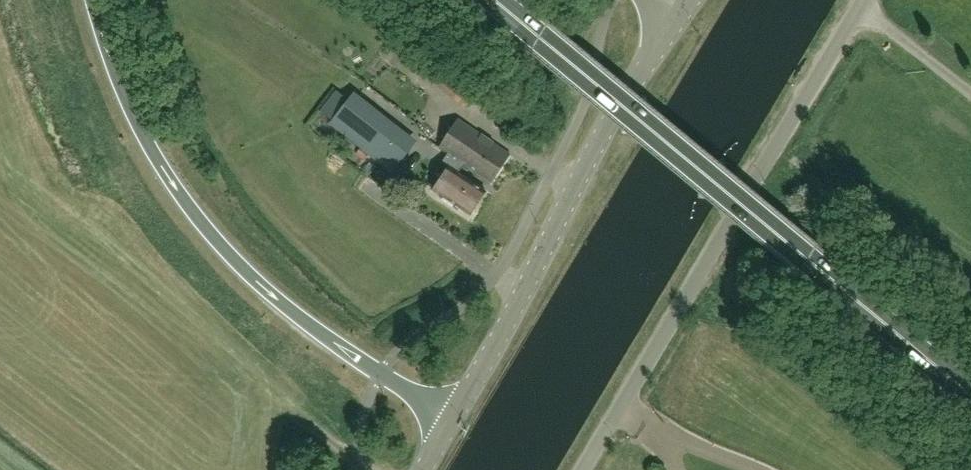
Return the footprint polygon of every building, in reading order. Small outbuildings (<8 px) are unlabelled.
[(330,123),(392,171),(416,140),(354,92),(330,123)] [(463,164),(492,184),(511,156),(459,121),(441,148),(450,154),(442,165),(448,169),(433,190),(470,216),(486,192),(457,173),(463,164)]
